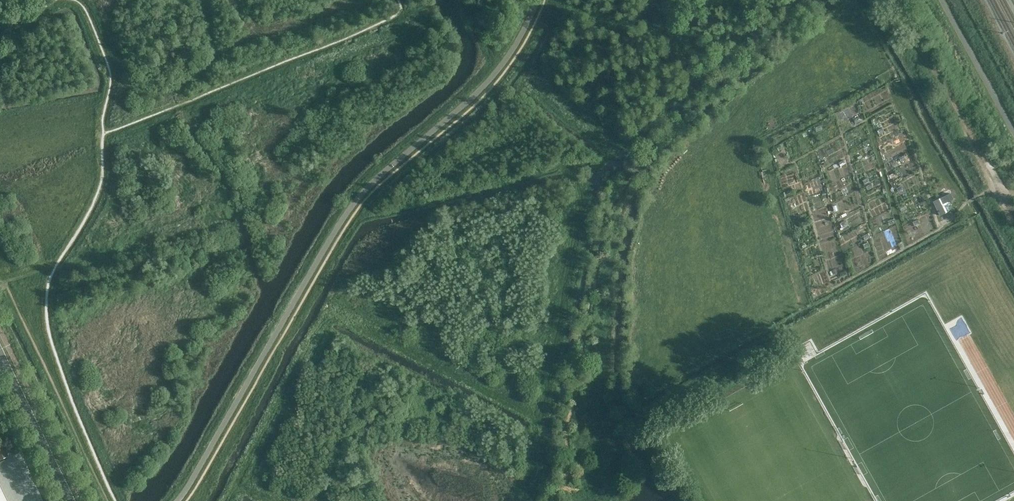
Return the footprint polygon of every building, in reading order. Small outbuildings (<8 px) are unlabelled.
[(942,213),(953,209),(949,198),(938,202),(942,213)]
